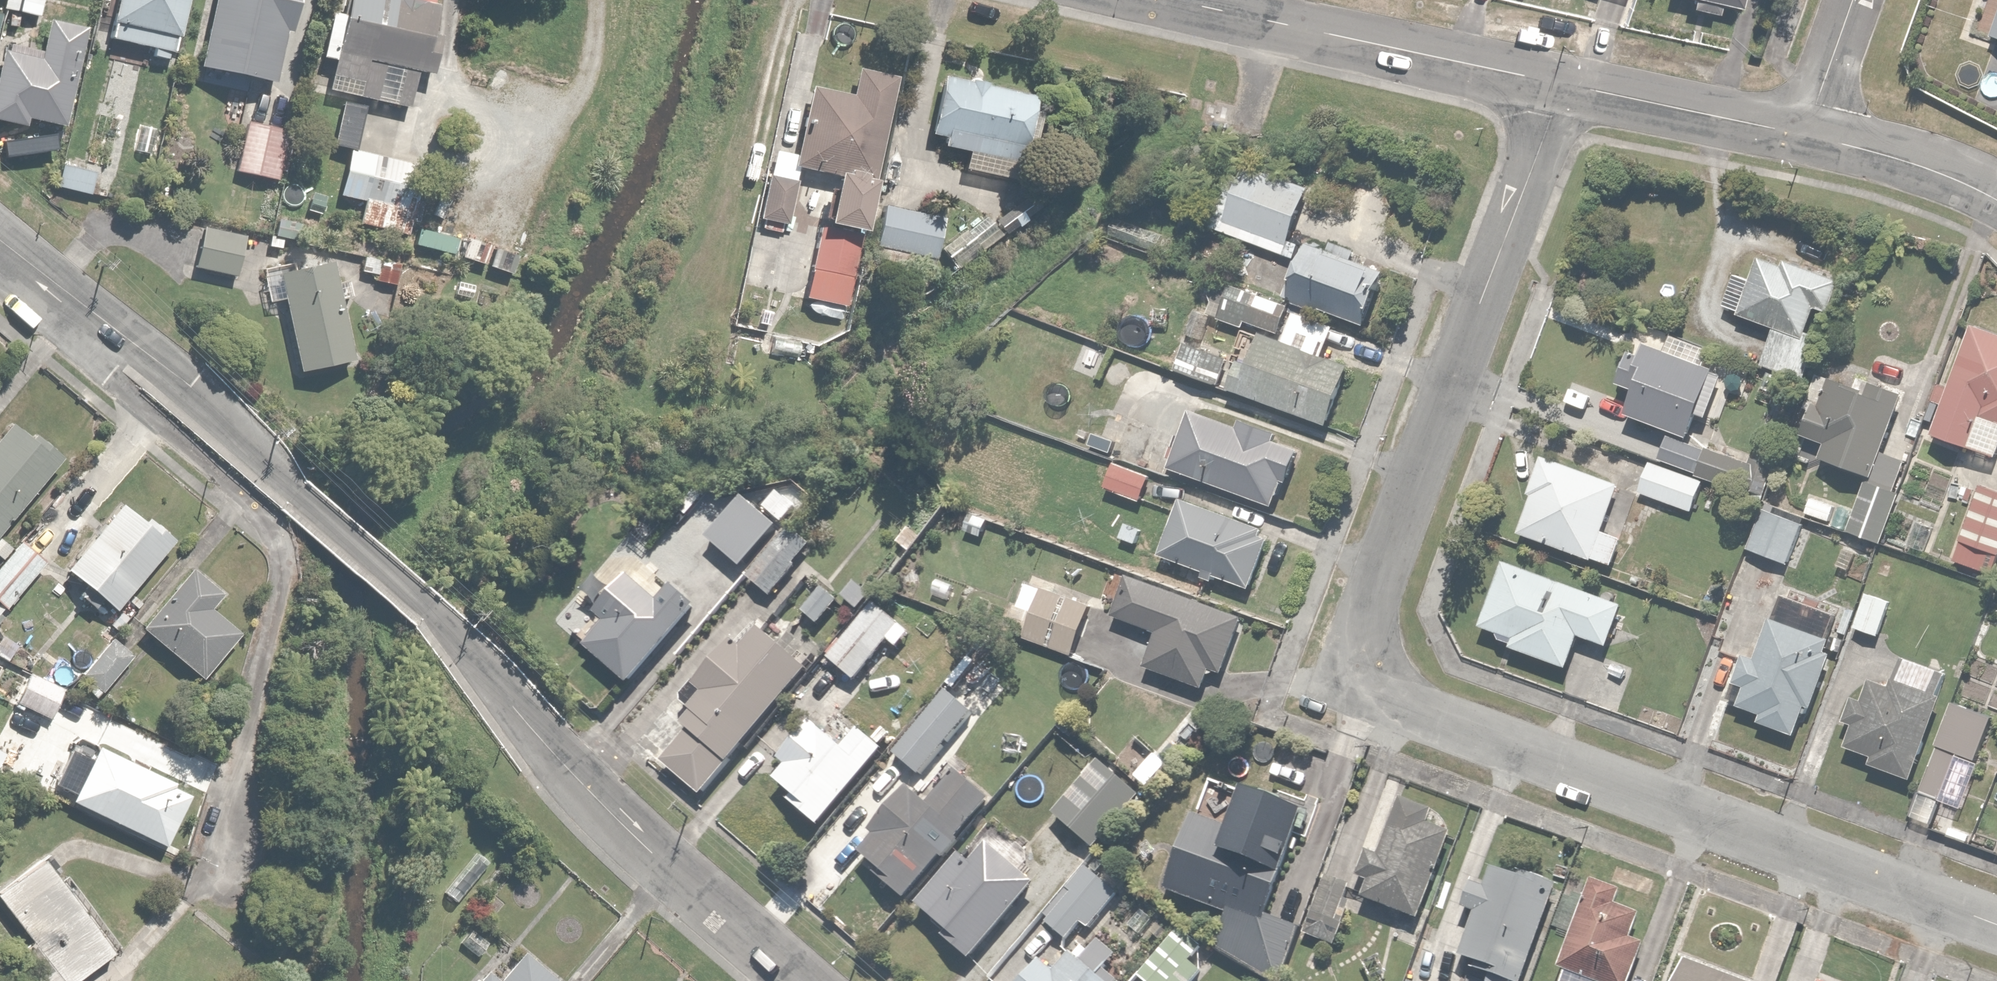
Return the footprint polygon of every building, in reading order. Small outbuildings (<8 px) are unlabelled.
[(5,8),(41,17),(45,0),(7,0),(5,8)] [(110,41),(175,54),(185,0),(118,0),(110,41)] [(280,85),(284,62),(279,61),(285,35),(288,36),(296,0),(215,0),(200,69),(254,80),(254,82),(258,80),(280,85)] [(346,17),(330,14),(320,61),(335,64),(329,94),(408,111),(416,72),(429,75),(443,7),(435,6),(436,0),(349,0),(346,17)] [(1687,5),(1717,12),(1720,3),(1735,6),(1737,0),(1688,0),(1687,5)] [(2,53),(0,61),(0,124),(23,128),(24,121),(63,128),(83,28),(50,21),(42,62),(2,53)] [(861,233),(895,77),(854,68),(848,98),(812,91),(796,165),(834,173),(823,225),(861,233)] [(1036,96),(941,77),(929,134),(945,137),(942,150),(964,154),(962,168),(989,173),(993,157),(1023,163),(1036,96)] [(287,129),(242,123),(233,174),(278,182),(287,129)] [(374,153),(347,148),(338,197),(365,202),(374,153)] [(1245,161),(1223,224),(1292,249),(1315,186),(1245,161)] [(366,200),(360,226),(407,237),(413,212),(366,200)] [(883,205),(875,250),(933,259),(941,215),(883,205)] [(938,245),(949,264),(976,245),(981,252),(1003,237),(987,213),(938,245)] [(418,224),(412,248),(451,259),(458,234),(418,224)] [(201,230),(197,272),(239,276),(243,234),(201,230)] [(863,241),(818,234),(811,274),(856,282),(863,241)] [(1309,247),(1290,304),(1369,331),(1389,274),(1309,247)] [(1841,282),(1762,257),(1754,281),(1736,275),(1725,310),(1742,315),(1740,320),(1773,331),(1761,369),(1805,383),(1818,343),(1808,339),(1816,312),(1830,317),(1841,282)] [(352,363),(331,265),(289,274),(287,262),(255,269),(264,307),(280,303),(296,375),(352,363)] [(1291,309),(1229,286),(1218,316),(1280,339),(1291,309)] [(1240,363),(1230,391),(1330,428),(1351,368),(1325,359),(1336,330),(1293,314),(1282,345),(1262,337),(1251,367),(1240,363)] [(1972,326),(1934,438),(1970,450),(1996,459),(1996,335),(1972,326)] [(1232,360),(1184,344),(1174,373),(1222,389),(1232,360)] [(1713,371),(1645,348),(1642,356),(1628,352),(1616,388),(1633,394),(1625,418),(1689,441),(1713,371)] [(1884,457),(1901,396),(1873,387),(1868,402),(1831,391),(1825,415),(1811,411),(1802,441),(1824,447),(1819,465),(1899,488),(1906,463),(1884,457)] [(1192,410),(1170,472),(1278,509),(1300,448),(1278,441),(1280,434),(1244,421),(1242,427),(1192,410)] [(62,459),(17,420),(0,439),(0,532),(62,459)] [(1746,462),(1707,450),(1699,476),(1738,487),(1746,462)] [(1517,533),(1522,535),(1616,569),(1626,541),(1607,534),(1623,490),(1543,461),(1517,533)] [(1705,482),(1649,464),(1638,497),(1695,515),(1705,482)] [(1114,467),(1105,490),(1145,505),(1154,482),(1114,467)] [(1901,494),(1863,482),(1847,533),(1885,545),(1901,494)] [(699,486),(677,508),(698,528),(719,506),(699,486)] [(1979,489),(1952,561),(1994,576),(1996,568),(1996,496),(1979,489)] [(1808,497),(1803,517),(1831,524),(1836,504),(1808,497)] [(123,498),(67,572),(122,613),(177,540),(123,498)] [(1275,536),(1180,501),(1159,559),(1254,594),(1275,536)] [(1762,508),(1746,552),(1791,568),(1800,541),(1815,546),(1821,529),(1762,508)] [(1127,521),(1118,538),(1143,550),(1152,533),(1127,521)] [(766,597),(767,596),(811,546),(789,526),(743,577),(766,597)] [(4,560),(0,565),(0,611),(2,613),(46,562),(22,542),(17,549),(0,534),(0,556),(4,560)] [(1626,605),(1505,562),(1481,631),(1501,638),(1498,646),(1570,672),(1582,637),(1611,647),(1626,605)] [(196,566),(144,627),(207,681),(247,633),(217,608),(229,594),(196,566)] [(624,689),(629,685),(697,616),(673,592),(661,604),(632,575),(593,613),(604,625),(582,647),(624,689)] [(1243,618),(1128,576),(1113,616),(1160,632),(1146,669),(1210,692),(1218,671),(1222,673),(1243,618)] [(1079,654),(1100,597),(1049,579),(1046,588),(1025,581),(1008,629),(1079,654)] [(826,587),(800,612),(818,630),(843,605),(826,587)] [(1896,602),(1868,592),(1854,630),(1881,640),(1896,602)] [(1782,597),(1775,621),(1770,619),(1758,659),(1742,654),(1733,686),(1745,690),(1740,708),(1763,715),(1759,727),(1800,739),(1809,709),(1817,711),(1838,640),(1830,637),(1837,614),(1782,597)] [(858,622),(826,661),(850,681),(882,642),(858,622)] [(699,800),(702,797),(808,673),(759,631),(743,649),(733,640),(694,686),(706,696),(679,728),(686,734),(659,766),(699,800)] [(138,651),(115,633),(75,684),(98,702),(138,651)] [(29,670),(15,700),(52,717),(66,687),(29,670)] [(1893,690),(1871,683),(1865,702),(1850,697),(1841,725),(1852,728),(1844,751),(1871,760),(1869,765),(1914,780),(1942,700),(1895,684),(1893,690)] [(968,716),(943,695),(891,757),(917,778),(968,716)] [(1952,703),(1935,748),(1980,764),(1996,719),(1952,703)] [(795,810),(819,831),(885,754),(860,732),(843,751),(810,723),(776,762),(786,771),(775,784),(799,804),(795,810)] [(93,759),(73,750),(57,784),(74,792),(70,802),(171,847),(195,792),(98,748),(93,759)] [(1099,761),(1052,815),(1099,856),(1146,802),(1099,761)] [(860,859),(909,902),(992,806),(956,774),(926,808),(907,792),(870,835),(876,841),(860,859)] [(1230,835),(1189,821),(1163,895),(1230,920),(1216,957),(1281,980),(1299,930),(1266,919),(1302,818),(1244,797),(1230,835)] [(1418,920),(1452,831),(1428,822),(1432,809),(1403,798),(1380,856),(1368,851),(1356,884),(1367,888),(1363,899),(1418,920)] [(945,943),(971,964),(1033,887),(986,849),(973,865),(959,853),(920,901),(932,911),(925,919),(948,939),(945,943)] [(45,857),(0,890),(0,899),(31,941),(10,957),(27,980),(47,980),(60,972),(67,980),(79,980),(116,953),(45,857)] [(1553,889),(1494,869),(1488,889),(1471,883),(1462,911),(1475,916),(1460,959),(1498,972),(1495,980),(1496,980),(1523,980),(1553,889)] [(1114,894),(1083,871),(1044,922),(1068,941),(1081,923),(1088,928),(1114,894)] [(1354,886),(1318,879),(1306,937),(1341,945),(1354,886)] [(1588,883),(1583,897),(1562,889),(1549,928),(1570,935),(1557,972),(1561,973),(1559,980),(1629,980),(1642,944),(1635,942),(1644,917),(1617,908),(1622,895),(1588,883)] [(1137,979),(1139,980),(1198,980),(1213,963),(1175,932),(1137,979)] [(1020,980),(1099,980),(1098,980),(1117,956),(1099,941),(1082,962),(1072,953),(1056,972),(1039,958),(1020,980)] [(524,947),(498,977),(488,969),(477,980),(562,980),(524,947)] [(1679,965),(1674,980),(1728,980),(1679,965)]
